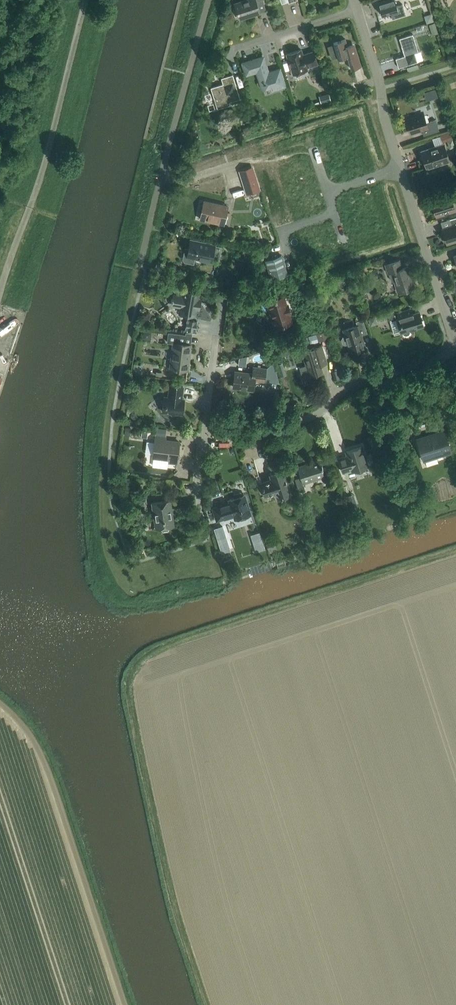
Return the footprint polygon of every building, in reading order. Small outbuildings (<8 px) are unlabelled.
[(234,5),(239,19),(259,13),(256,2),(262,0),(243,0),(244,2),(234,5)] [(390,13),(391,18),(404,14),(401,3),(396,4),(395,0),(388,0),(378,3),(381,15),(390,13)] [(257,22),(261,34),(268,32),(264,20),(257,22)] [(415,53),(418,52),(412,34),(399,39),(405,56),(395,59),(398,68),(417,62),(415,53)] [(338,60),(346,57),(350,69),(361,66),(353,43),(347,45),(345,39),(333,43),(338,60)] [(306,67),(317,64),(313,52),(306,54),(306,55),(303,56),(301,50),(287,54),(293,74),(307,70),(306,67)] [(240,63),(244,76),(256,72),(261,89),(271,86),(272,91),(285,86),(280,68),(268,72),(263,56),(240,63)] [(210,88),(214,100),(217,109),(230,105),(229,102),(240,99),(232,75),(221,78),(223,84),(210,88)] [(439,131),(436,120),(426,123),(424,115),(407,120),(411,134),(422,130),(424,136),(439,131)] [(426,169),(449,162),(444,144),(421,151),(426,169)] [(247,194),(261,189),(253,165),(239,170),(247,194)] [(436,217),(455,211),(450,195),(431,201),(436,217)] [(226,213),(228,206),(204,201),(200,219),(224,225),(225,219),(229,219),(230,213),(226,213)] [(447,244),(455,241),(455,217),(449,220),(451,224),(449,227),(442,229),(447,244)] [(184,261),(193,263),(194,258),(211,262),(211,261),(218,262),(221,247),(214,246),(215,244),(190,239),(188,249),(185,248),(183,259),(184,261)] [(398,293),(414,288),(411,279),(409,275),(410,274),(407,267),(401,269),(399,261),(400,261),(399,260),(386,265),(391,281),(393,282),(395,281),(398,293)] [(196,317),(197,310),(199,310),(201,299),(199,299),(200,292),(182,289),(181,295),(172,294),(170,306),(179,308),(178,314),(196,317)] [(290,313),(288,306),(286,306),(283,296),(267,301),(275,328),(291,323),(288,314),(290,313)] [(403,332),(403,334),(406,335),(409,334),(410,332),(409,330),(423,326),(419,312),(413,314),(412,308),(388,315),(394,335),(403,332)] [(195,332),(197,321),(186,320),(185,330),(195,332)] [(357,325),(343,330),(345,337),(343,337),(342,339),(343,344),(345,345),(348,344),(350,353),(365,348),(361,335),(366,333),(362,320),(356,322),(357,325)] [(168,333),(167,343),(173,344),(170,368),(188,370),(191,345),(185,344),(186,336),(168,333)] [(320,366),(327,364),(321,346),(315,348),(314,347),(302,351),(306,366),(301,367),(300,370),(301,375),(304,376),(309,375),(309,377),(322,373),(320,366)] [(252,375),(235,372),(233,387),(253,390),(254,382),(256,381),(264,382),(266,369),(253,367),(252,375)] [(182,414),(184,399),(181,399),(183,387),(170,385),(168,398),(164,397),(162,412),(170,413),(172,416),(176,414),(182,414)] [(437,458),(452,453),(445,429),(416,438),(423,462),(425,461),(426,465),(438,462),(437,458)] [(176,464),(179,442),(178,442),(178,443),(165,441),(166,437),(155,435),(153,457),(169,459),(168,463),(176,464)] [(348,456),(338,459),(343,472),(352,469),(353,471),(367,467),(367,465),(370,464),(368,458),(365,459),(361,447),(346,452),(348,456)] [(250,456),(254,469),(262,467),(258,454),(250,456)] [(301,477),(295,479),(299,492),(305,490),(303,483),(324,476),(321,468),(323,468),(322,466),(321,466),(319,459),(297,466),(301,477)] [(270,479),(259,482),(264,498),(275,495),(277,500),(292,495),(284,469),(269,474),(270,479)] [(228,502),(211,508),(216,522),(233,517),(234,520),(234,521),(239,519),(241,520),(246,519),(247,517),(250,515),(252,515),(245,494),(243,494),(243,493),(241,492),(234,494),(233,496),(234,497),(227,499),(228,502)] [(173,524),(172,514),(170,515),(168,501),(152,503),(155,529),(161,528),(161,529),(163,531),(167,530),(169,528),(169,527),(172,526),(172,524),(173,524)] [(221,526),(214,528),(220,548),(227,546),(221,526)]
